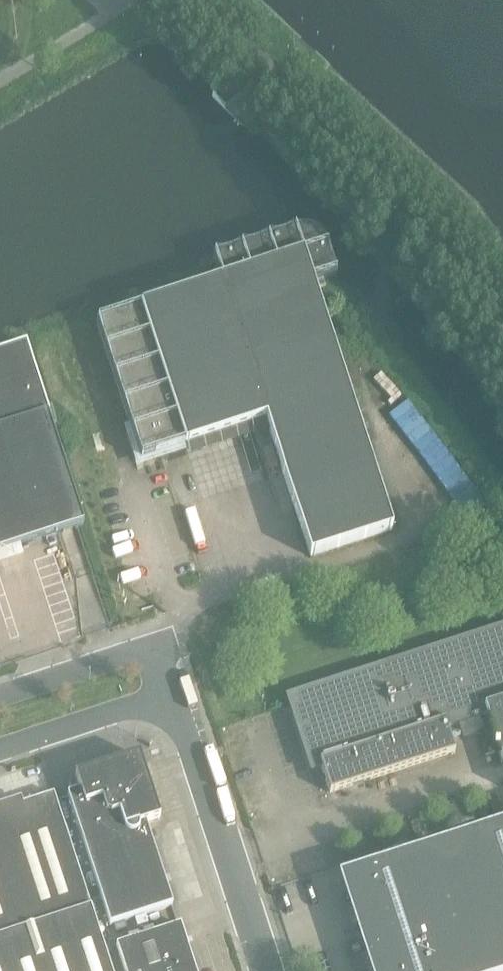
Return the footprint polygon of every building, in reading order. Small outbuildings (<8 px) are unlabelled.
[(212,259),(221,283),(97,324),(142,462),(266,421),(311,558),(393,531),(313,285),(337,278),(327,249),(324,241),(318,236),(311,232),(303,231),(299,232),(212,259)] [(78,529),(84,527),(26,347),(0,355),(0,554),(78,529)] [(293,710),(313,770),(321,767),(330,794),(455,753),(447,726),(486,714),(502,767),(502,641),(293,710)] [(80,792),(67,796),(110,927),(173,907),(147,825),(160,821),(144,771),(139,757),(75,778),(80,792)] [(54,795),(0,812),(0,970),(111,970),(54,795)] [(381,864),(343,877),(375,970),(502,970),(502,824),(381,864)] [(195,968),(181,926),(116,947),(124,970),(196,970),(195,968)]
